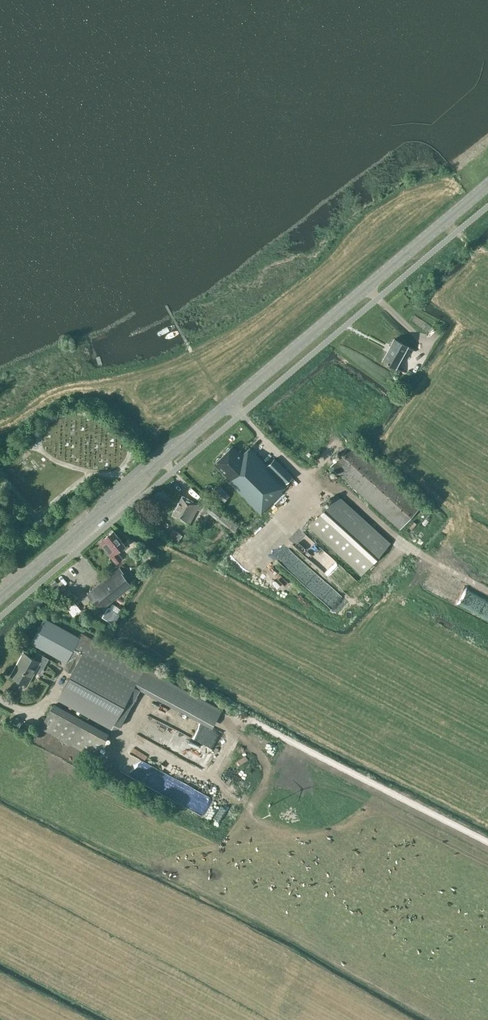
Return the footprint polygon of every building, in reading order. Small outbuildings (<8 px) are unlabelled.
[(407,345),(394,339),(382,360),(395,367),(407,345)] [(421,506),(352,442),(330,466),(399,529),(421,506)] [(232,445),(214,463),(226,475),(224,476),(260,513),(282,492),(281,491),(286,486),(284,483),(292,476),(274,458),(267,465),(249,448),(242,455),(232,445)] [(229,496),(219,486),(211,495),(220,505),(229,496)] [(201,505),(182,495),(172,515),(189,523),(196,508),(199,509),(201,505)] [(389,543),(337,495),(308,525),(361,574),(389,543)] [(238,525),(209,504),(204,510),(217,519),(233,531),(238,525)] [(123,544),(113,530),(104,537),(105,538),(100,542),(116,562),(121,558),(115,550),(123,544)] [(177,531),(172,539),(177,543),(182,534),(177,531)] [(310,542),(299,556),(351,596),(361,583),(310,542)] [(139,553),(147,559),(152,551),(144,546),(139,553)] [(273,565),(305,593),(314,583),(282,555),(273,565)] [(64,573),(70,581),(79,574),(74,566),(64,573)] [(124,578),(126,576),(120,568),(87,594),(97,607),(102,602),(104,605),(130,585),(124,578)] [(321,585),(311,596),(334,618),(344,606),(321,585)] [(65,603),(71,609),(77,603),(71,597),(65,603)] [(117,614),(107,608),(101,617),(111,624),(117,614)] [(79,638),(43,619),(30,643),(65,663),(62,668),(71,673),(61,692),(114,721),(137,679),(215,722),(221,710),(143,668),(81,634),(79,638)] [(49,658),(36,651),(33,658),(23,652),(11,675),(27,684),(34,671),(40,674),(49,658)] [(106,735),(52,705),(39,727),(94,757),(106,735)] [(180,755),(194,761),(209,728),(189,719),(190,716),(171,707),(168,714),(162,712),(159,716),(147,711),(145,715),(192,737),(190,742),(187,741),(180,755)] [(144,734),(152,736),(154,731),(146,728),(144,734)] [(211,798),(203,815),(210,819),(218,802),(211,798)] [(225,811),(232,813),(235,804),(228,802),(225,811)]
